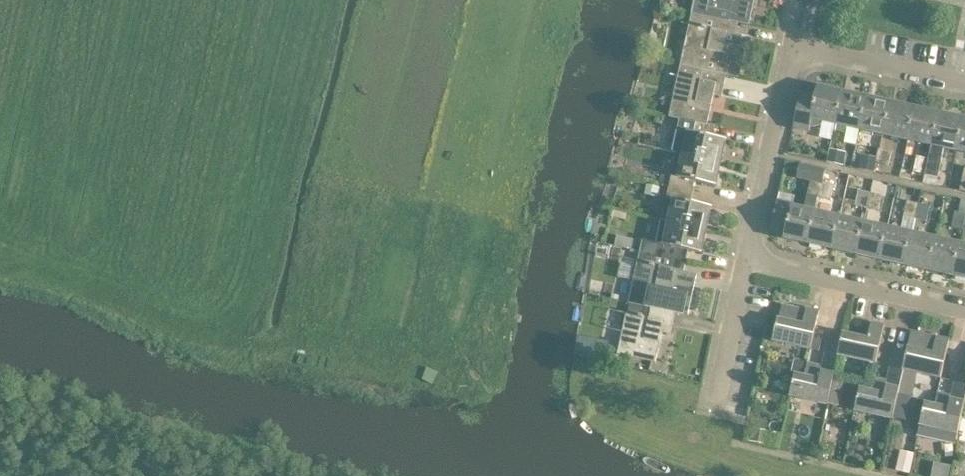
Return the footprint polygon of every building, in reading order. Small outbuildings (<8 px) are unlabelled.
[(691,12),(729,21),(730,20),(738,22),(749,25),(754,0),(694,0),(691,12)] [(735,32),(738,22),(730,20),(729,21),(691,12),(680,64),(703,69),(703,68),(718,72),(718,71),(726,73),(726,74),(739,77),(748,35),(735,32)] [(721,96),(725,80),(726,74),(726,73),(718,71),(718,72),(703,68),(703,69),(680,64),(678,75),(669,115),(680,118),(683,118),(707,124),(707,123),(713,94),(721,96)] [(814,96),(799,93),(792,126),(808,129),(810,117),(834,122),(841,90),(816,85),(814,96)] [(841,90),(834,122),(858,128),(865,96),(841,90)] [(889,101),(865,96),(858,128),(882,133),(889,101)] [(882,133),(906,139),(913,106),(889,101),(882,133)] [(906,139),(930,144),(938,112),(913,106),(906,139)] [(943,147),(954,149),(962,117),(938,112),(930,144),(931,144),(928,158),(927,158),(924,173),(937,175),(943,147)] [(964,152),(964,118),(962,117),(954,149),(964,152)] [(680,118),(672,152),(684,154),(720,162),(725,139),(713,136),(715,125),(707,123),(707,124),(683,118),(680,118)] [(829,145),(826,158),(843,163),(846,150),(829,145)] [(875,171),(877,163),(888,165),(892,150),(879,147),(875,162),(873,171),(875,171)] [(673,165),(668,186),(692,191),(695,180),(715,185),(720,162),(684,154),(681,166),(673,165)] [(913,171),(924,173),(927,158),(917,155),(913,171)] [(864,160),(863,169),(873,171),(875,162),(864,160)] [(826,169),(823,168),(800,163),(797,177),(811,180),(804,208),(792,206),(793,204),(775,200),(769,228),(783,231),(782,237),(807,242),(814,211),(815,211),(818,197),(817,196),(821,180),(823,181),(826,169)] [(834,184),(823,181),(821,180),(817,196),(818,197),(830,199),(834,184)] [(668,186),(667,194),(661,220),(705,229),(710,206),(690,202),(692,191),(668,186)] [(865,207),(869,191),(859,189),(855,205),(865,207)] [(869,191),(865,207),(878,210),(882,194),(869,191)] [(914,218),(917,202),(907,200),(900,230),(886,227),(879,258),(904,264),(911,232),(914,218)] [(917,202),(914,218),(927,221),(930,205),(917,202)] [(807,242),(807,243),(831,248),(838,216),(815,211),(814,211),(807,242)] [(961,228),(964,213),(955,211),(952,226),(961,228)] [(831,248),(855,253),(862,221),(838,216),(831,248)] [(700,252),(702,243),(705,229),(661,220),(653,253),(686,260),(688,249),(700,252)] [(862,221),(855,253),(879,258),(886,227),(862,221)] [(911,232),(904,264),(927,269),(934,237),(911,232)] [(927,269),(928,269),(951,275),(958,243),(934,237),(927,269)] [(952,275),(964,278),(964,244),(958,243),(951,275),(952,275)] [(628,302),(650,307),(650,306),(667,310),(667,309),(675,311),(675,312),(688,315),(697,274),(683,271),(686,260),(653,253),(639,250),(628,302)] [(778,318),(775,317),(770,340),(809,349),(818,312),(804,308),(803,311),(780,305),(778,318)] [(670,334),(675,312),(675,311),(667,309),(667,310),(650,306),(650,307),(648,317),(626,313),(617,354),(655,362),(662,332),(670,334)] [(870,322),(867,337),(842,332),(841,335),(839,345),(839,346),(837,355),(838,355),(875,363),(884,325),(870,322)] [(883,332),(893,334),(894,326),(885,324),(883,332)] [(910,331),(905,351),(903,360),(904,360),(902,369),(903,369),(898,392),(911,395),(916,372),(940,377),(948,340),(910,331)] [(807,361),(805,375),(794,373),(788,396),(827,404),(828,403),(833,379),(838,355),(837,355),(839,346),(839,345),(841,335),(829,332),(822,364),(807,361)] [(822,335),(813,333),(809,348),(818,350),(822,335)] [(892,418),(898,392),(903,369),(902,369),(904,360),(903,360),(905,351),(894,348),(887,380),(872,376),(869,389),(859,387),(854,410),(892,418)] [(803,373),(805,362),(794,359),(791,370),(803,373)] [(963,408),(964,399),(964,373),(956,371),(951,394),(937,391),(934,404),(924,401),(916,434),(955,443),(963,408)] [(843,381),(833,379),(828,403),(837,405),(843,381)] [(768,431),(754,428),(752,440),(765,443),(768,431)] [(896,466),(910,470),(915,450),(901,447),(896,466)] [(949,463),(932,459),(929,475),(946,475),(949,463)]
